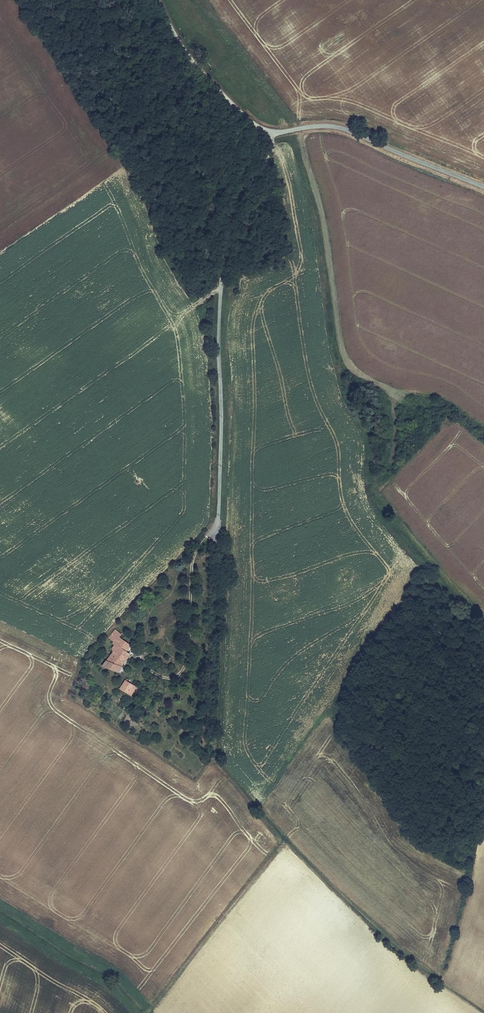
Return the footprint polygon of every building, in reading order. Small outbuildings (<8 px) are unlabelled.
[(118,672),(123,665),(131,653),(127,650),(131,644),(120,636),(122,633),(115,629),(108,637),(113,641),(112,643),(113,644),(112,647),(113,651),(106,659),(101,666),(118,672)] [(124,682),(119,688),(124,691),(130,694),(135,689),(124,682)]
